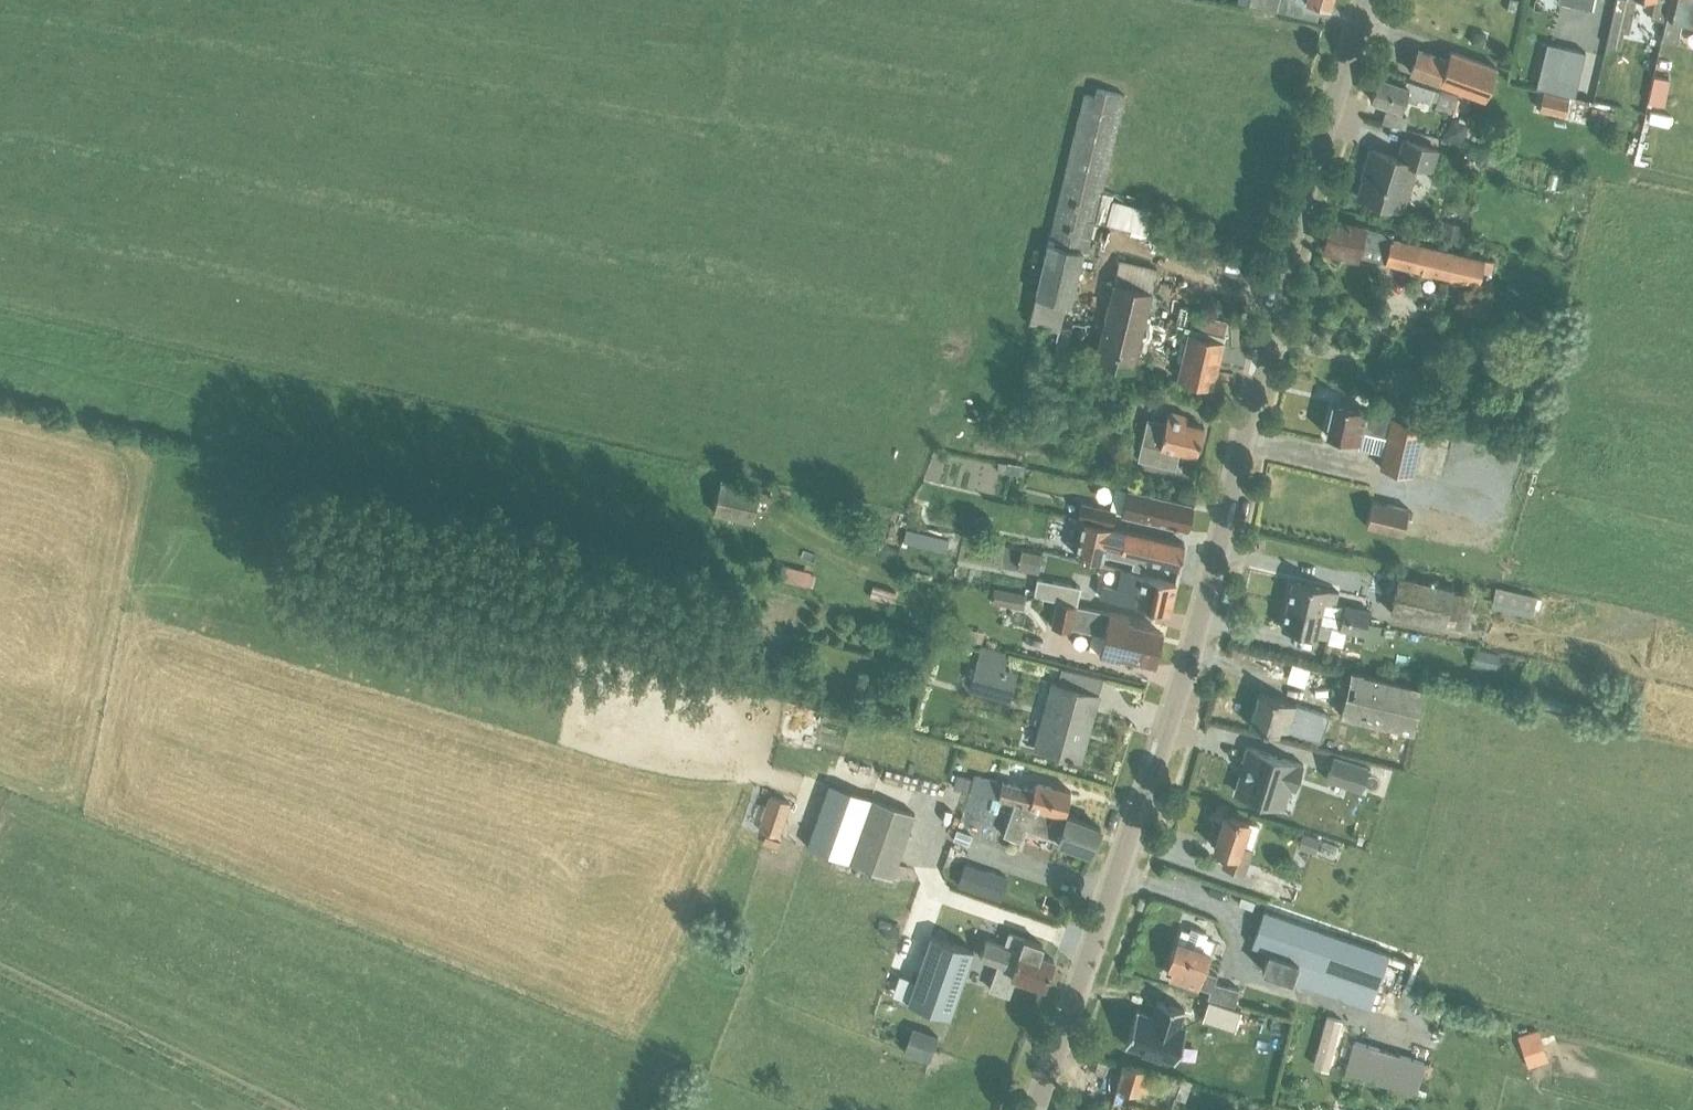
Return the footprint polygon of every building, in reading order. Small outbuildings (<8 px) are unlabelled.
[(1247,4),(1275,11),(1278,0),(1248,0),(1247,4)] [(1506,9),(1515,11),(1517,0),(1508,0),(1506,9)] [(1557,1),(1593,8),(1595,0),(1558,0),(1557,1)] [(1604,44),(1618,47),(1622,29),(1627,31),(1635,0),(1615,0),(1604,44)] [(1651,17),(1665,20),(1670,0),(1654,0),(1651,17)] [(1661,38),(1677,42),(1682,20),(1692,22),(1692,0),(1670,0),(1665,20),(1661,38)] [(1474,30),(1471,42),(1482,46),(1486,33),(1474,30)] [(1548,42),(1537,87),(1574,95),(1584,51),(1548,42)] [(1419,50),(1412,71),(1439,81),(1438,83),(1484,99),(1496,67),(1450,51),(1447,60),(1419,50)] [(1392,79),(1377,75),(1369,98),(1401,108),(1405,96),(1417,100),(1418,96),(1430,99),(1434,86),(1393,74),(1392,79)] [(1670,78),(1655,74),(1649,101),(1662,104),(1663,104),(1670,78)] [(1083,250),(1088,252),(1125,94),(1096,88),(1094,96),(1084,94),(1036,294),(1071,303),(1083,250)] [(1457,94),(1440,89),(1435,105),(1452,110),(1457,94)] [(1543,91),(1538,108),(1565,115),(1569,97),(1543,91)] [(1649,101),(1646,111),(1660,114),(1662,104),(1649,101)] [(1407,117),(1385,109),(1381,120),(1403,128),(1407,117)] [(1365,169),(1357,198),(1401,210),(1414,164),(1429,168),(1435,148),(1402,139),(1397,157),(1369,149),(1364,168),(1365,169)] [(1395,230),(1366,223),(1331,215),(1324,244),(1356,251),(1366,254),(1389,259),(1396,261),(1433,270),(1479,281),(1485,256),(1394,234),(1395,230)] [(1446,221),(1442,237),(1458,240),(1461,224),(1446,221)] [(1121,259),(1096,359),(1134,368),(1158,268),(1121,259)] [(1195,312),(1180,378),(1214,386),(1230,320),(1195,312)] [(1059,327),(1052,356),(1063,359),(1070,329),(1059,327)] [(1411,474),(1423,422),(1393,415),(1392,418),(1366,411),(1367,409),(1333,401),(1326,434),(1359,442),(1358,447),(1384,453),(1381,466),(1411,474)] [(1177,467),(1181,450),(1198,454),(1204,425),(1186,421),(1187,415),(1169,411),(1167,421),(1149,417),(1139,459),(1177,467)] [(1532,435),(1527,448),(1536,450),(1539,451),(1543,439),(1535,436),(1532,435)] [(997,460),(995,470),(1022,475),(1023,465),(997,460)] [(721,481),(716,504),(714,510),(752,518),(759,489),(721,481)] [(1189,527),(1193,504),(1128,486),(1122,512),(1189,527)] [(1372,499),(1371,504),(1366,525),(1403,534),(1409,508),(1372,499)] [(1077,517),(1083,519),(1111,526),(1115,509),(1081,501),(1077,517)] [(962,517),(959,533),(976,537),(979,521),(962,517)] [(1083,519),(1078,540),(1074,558),(1100,564),(1103,552),(1134,560),(1133,566),(1143,568),(1146,557),(1180,565),(1185,543),(1111,526),(1083,519)] [(906,530),(903,541),(956,552),(958,541),(906,530)] [(1021,549),(1017,569),(1037,573),(1041,553),(1021,549)] [(777,565),(774,577),(791,581),(802,583),(804,571),(794,569),(777,565)] [(1103,583),(1100,595),(1169,611),(1176,581),(1122,569),(1118,586),(1103,583)] [(1390,613),(1446,626),(1446,623),(1468,628),(1475,595),(1453,590),(1454,586),(1399,574),(1390,613)] [(1036,576),(1032,593),(1043,596),(1054,598),(1078,603),(1082,585),(1036,576)] [(1292,578),(1286,603),(1321,611),(1342,615),(1344,605),(1335,603),(1338,591),(1326,588),(1327,587),(1292,578)] [(1496,584),(1491,604),(1533,614),(1538,595),(1496,584)] [(872,585),(869,597),(891,604),(895,592),(872,585)] [(993,588),(990,603),(1002,605),(1004,591),(993,588)] [(1043,596),(1041,604),(1052,607),(1054,598),(1043,596)] [(1125,623),(1126,614),(1106,610),(1070,602),(1071,602),(1057,599),(1051,625),(1070,629),(1070,626),(1101,633),(1096,653),(1117,657),(1118,652),(1154,660),(1155,657),(1158,658),(1161,646),(1157,645),(1161,630),(1125,623)] [(1342,615),(1367,621),(1370,608),(1345,602),(1344,605),(1342,615)] [(1321,611),(1286,603),(1280,626),(1315,634),(1316,633),(1327,636),(1330,625),(1339,627),(1342,615),(1321,611)] [(1367,621),(1342,615),(1339,627),(1364,633),(1367,621)] [(1476,647),(1472,662),(1495,668),(1499,653),(1476,647)] [(997,694),(1004,668),(977,661),(970,687),(997,694)] [(1424,688),(1351,670),(1341,714),(1414,731),(1424,688)] [(1099,693),(1054,680),(1036,745),(1081,757),(1099,693)] [(1259,692),(1249,723),(1278,732),(1279,727),(1300,733),(1321,740),(1330,715),(1296,704),(1259,692)] [(1296,786),(1303,761),(1246,744),(1241,762),(1247,764),(1239,793),(1279,805),(1285,783),(1296,786)] [(1333,755),(1325,779),(1360,790),(1368,766),(1333,755)] [(956,773),(953,785),(999,797),(1003,781),(974,774),(973,778),(956,773)] [(1033,806),(1064,814),(1071,789),(1036,780),(1033,788),(1003,780),(1003,781),(999,797),(1015,801),(1033,806)] [(872,799),(830,783),(807,847),(892,877),(893,876),(899,878),(903,865),(897,863),(915,813),(872,798),(872,799)] [(770,795),(758,829),(778,836),(790,802),(770,795)] [(1064,814),(1033,806),(1015,801),(1003,834),(1022,841),(1027,828),(1062,841),(1061,844),(1073,848),(1074,846),(1093,852),(1100,827),(1064,814)] [(1243,871),(1259,824),(1225,813),(1219,830),(1215,829),(1211,840),(1215,841),(1213,846),(1227,851),(1222,864),(1243,871)] [(956,829),(953,839),(967,844),(971,834),(956,829)] [(1302,832),(1297,846),(1314,853),(1320,838),(1302,832)] [(1323,841),(1319,852),(1334,858),(1338,847),(1323,841)] [(986,869),(979,889),(1000,896),(1007,877),(986,869)] [(1260,881),(1257,896),(1290,903),(1293,888),(1260,881)] [(1371,1006),(1389,953),(1287,917),(1290,909),(1268,901),(1265,909),(1263,909),(1251,942),(1270,949),(1263,968),(1292,979),(1296,969),(1312,975),(1309,984),(1371,1006)] [(1208,995),(1234,1004),(1239,988),(1214,980),(1216,973),(1203,969),(1212,940),(1205,937),(1207,933),(1190,928),(1189,932),(1180,929),(1169,963),(1174,964),(1170,974),(1210,987),(1208,995)] [(985,939),(980,955),(998,962),(989,987),(1009,995),(1016,976),(1044,985),(1052,958),(1040,954),(1044,944),(1024,938),(1007,932),(1002,945),(985,939)] [(932,935),(908,1002),(950,1016),(974,950),(932,935)] [(1208,999),(1202,1019),(1234,1030),(1240,1010),(1208,999)] [(1136,1010),(1124,1044),(1174,1061),(1186,1026),(1179,1024),(1184,1009),(1157,1000),(1152,1015),(1136,1010)] [(929,1059),(937,1036),(913,1028),(905,1051),(929,1059)] [(1548,1061),(1538,1030),(1518,1037),(1528,1067),(1548,1061)] [(1417,1091),(1426,1061),(1355,1040),(1345,1071),(1417,1091)] [(1157,1072),(1126,1062),(1118,1087),(1140,1094),(1141,1089),(1150,1092),(1157,1072)]
